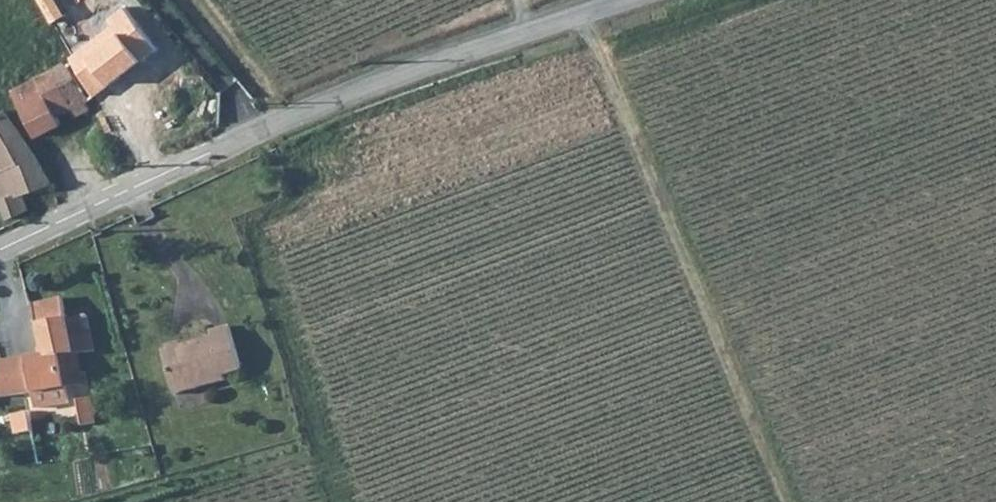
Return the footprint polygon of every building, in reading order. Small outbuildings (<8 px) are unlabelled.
[(66,86),(129,24),(115,0),(107,0),(79,27),(7,70),(16,87),(0,97),(0,100),(15,123),(68,91),(66,86)] [(74,99),(82,112),(96,105),(88,91),(74,99)] [(11,193),(6,182),(31,170),(0,121),(0,199),(11,193)] [(23,360),(27,367),(29,397),(30,413),(63,404),(60,390),(64,388),(62,357),(97,349),(89,317),(71,321),(67,298),(37,303),(44,329),(42,330),(49,353),(32,356),(32,358),(23,360)] [(178,396),(194,391),(230,380),(229,376),(245,372),(234,328),(215,332),(217,339),(167,350),(178,396)] [(27,367),(23,360),(0,365),(0,402),(29,397),(27,367)] [(230,383),(230,380),(194,391),(230,383)] [(71,401),(76,427),(88,424),(84,400),(71,401)]
